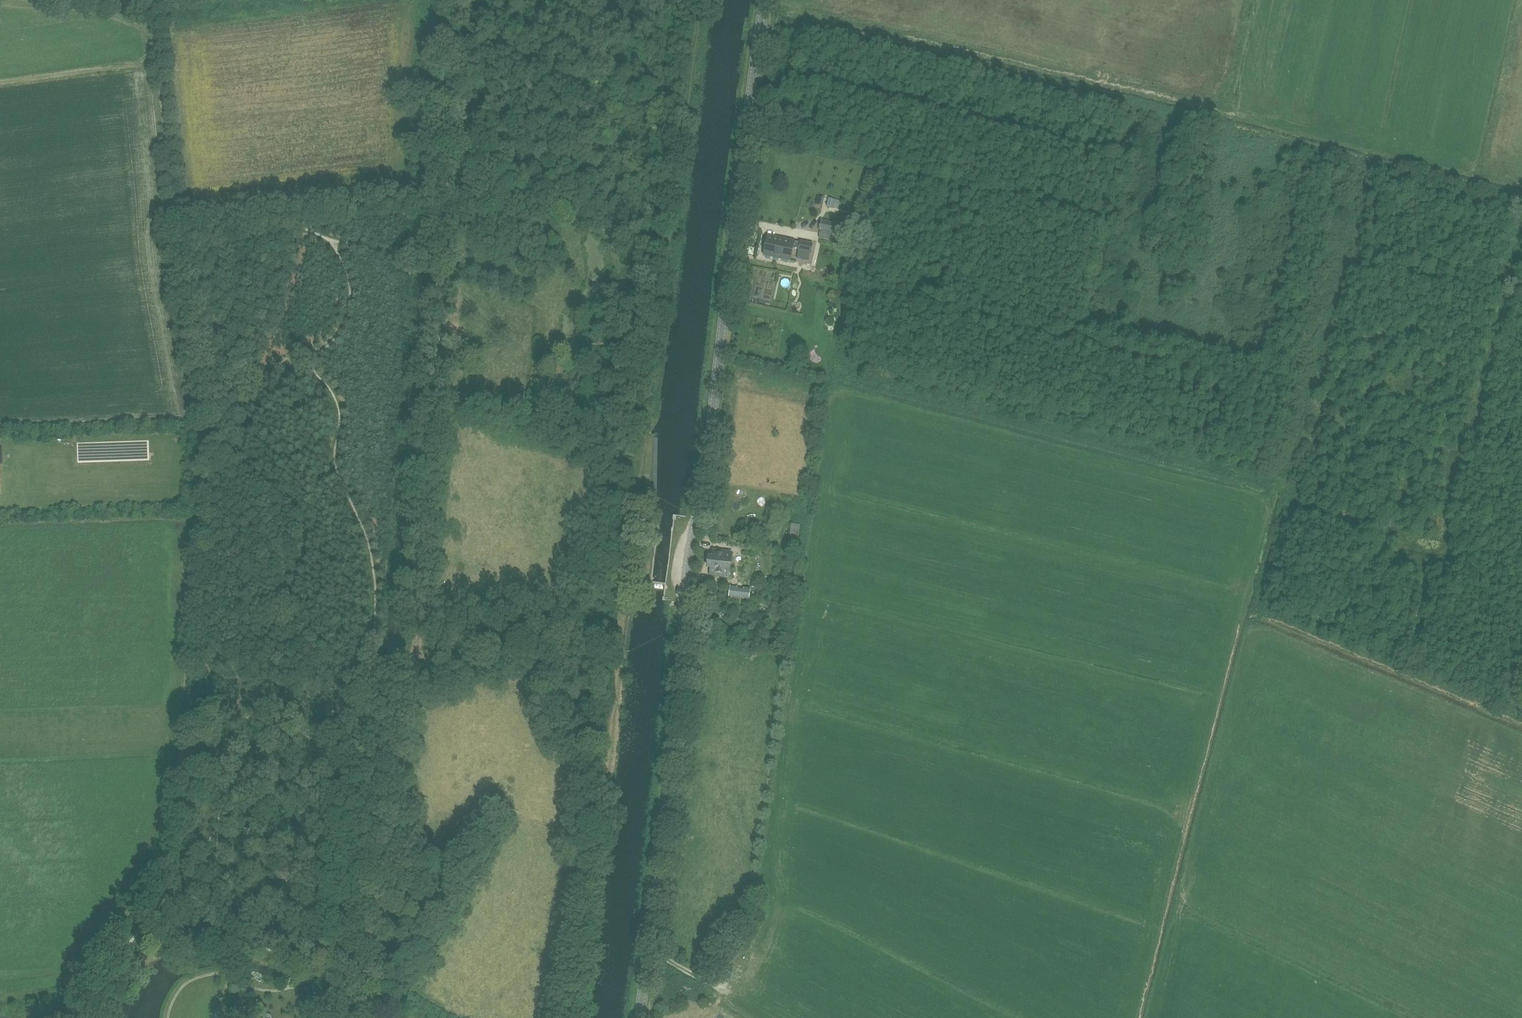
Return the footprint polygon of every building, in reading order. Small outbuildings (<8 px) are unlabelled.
[(828,198),(826,206),(834,208),(836,200),(828,198)] [(837,223),(821,219),(818,229),(820,230),(818,237),(829,240),(831,233),(834,234),(837,223)] [(790,261),(793,248),(798,249),(798,251),(810,254),(813,243),(800,240),(799,243),(768,236),(764,256),(790,261)] [(763,533),(777,534),(777,525),(764,524),(763,533)] [(789,524),(787,544),(798,545),(800,525),(789,524)] [(731,553),(713,551),(712,557),(709,557),(707,568),(711,568),(710,575),(728,577),(731,553)] [(736,589),(737,587),(730,586),(728,596),(749,599),(750,589),(743,588),(743,590),(736,589)]
